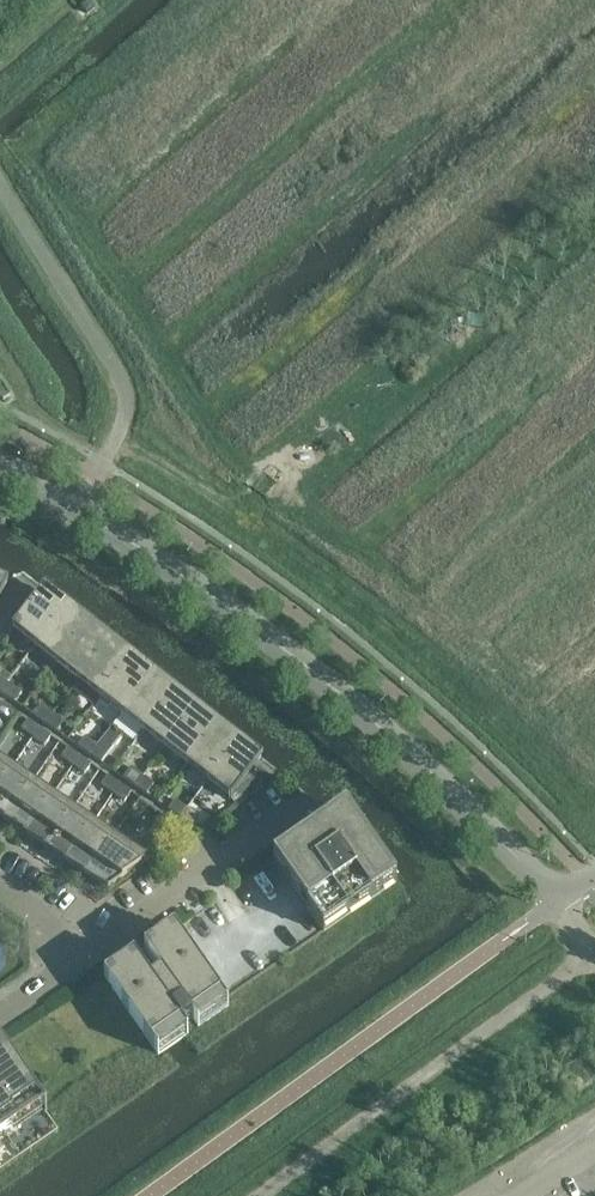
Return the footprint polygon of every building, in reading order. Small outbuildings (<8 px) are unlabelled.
[(4,401),(11,396),(4,384),(0,387),(0,398),(4,401)] [(36,648),(64,613),(41,595),(14,630),(36,648)] [(85,629),(64,613),(36,648),(58,665),(85,629)] [(79,681),(107,646),(85,629),(58,665),(79,681)] [(128,663),(107,646),(79,681),(101,698),(128,663)] [(123,715),(150,680),(128,663),(101,698),(123,715)] [(5,695),(12,685),(0,677),(0,692),(5,695)] [(144,732),(172,697),(150,680),(123,715),(144,732)] [(12,685),(5,695),(16,703),(23,693),(12,685)] [(193,714),(172,697),(144,732),(166,749),(193,714)] [(46,724),(53,714),(41,706),(34,716),(46,724)] [(65,722),(53,714),(46,724),(58,732),(65,722)] [(187,765),(215,730),(193,714),(166,749),(187,765)] [(41,729),(29,720),(22,730),(34,739),(41,729)] [(41,729),(34,739),(46,747),(53,737),(41,729)] [(98,746),(91,755),(103,764),(110,754),(124,737),(113,729),(99,746),(98,746)] [(236,747),(215,730),(187,765),(209,782),(236,747)] [(80,747),(91,755),(98,746),(86,737),(80,747)] [(236,747),(209,782),(232,800),(257,783),(250,777),(259,765),(236,747)] [(81,757),(69,748),(62,758),(74,766),(81,757)] [(15,767),(0,757),(0,788),(15,767)] [(81,757),(74,766),(86,775),(93,765),(81,757)] [(9,819),(35,781),(15,767),(0,788),(0,813),(9,819)] [(137,787),(143,777),(132,769),(125,779),(137,787)] [(121,785),(109,776),(102,786),(114,794),(121,785)] [(155,785),(143,777),(137,787),(148,795),(155,785)] [(35,781),(9,819),(29,833),(55,794),(35,781)] [(121,785),(114,794),(126,803),(132,793),(121,785)] [(29,833),(49,847),(75,808),(55,794),(29,833)] [(182,818),(188,809),(177,800),(170,810),(182,818)] [(75,808),(49,847),(69,860),(95,822),(75,808)] [(200,817),(188,809),(182,818),(193,827),(200,817)] [(347,810),(336,818),(275,860),(325,933),(398,883),(347,810)] [(191,834),(163,814),(154,827),(182,846),(191,834)] [(69,860),(89,874),(115,836),(95,822),(69,860)] [(115,836),(89,874),(111,889),(153,861),(115,836)] [(230,1007),(226,1001),(176,929),(146,949),(162,974),(152,981),(136,957),(106,977),(159,1055),(190,1035),(183,1025),(193,1018),(200,1027),(230,1007)] [(59,1132),(47,1114),(49,1113),(3,1046),(0,1048),(0,1173),(59,1132)]
